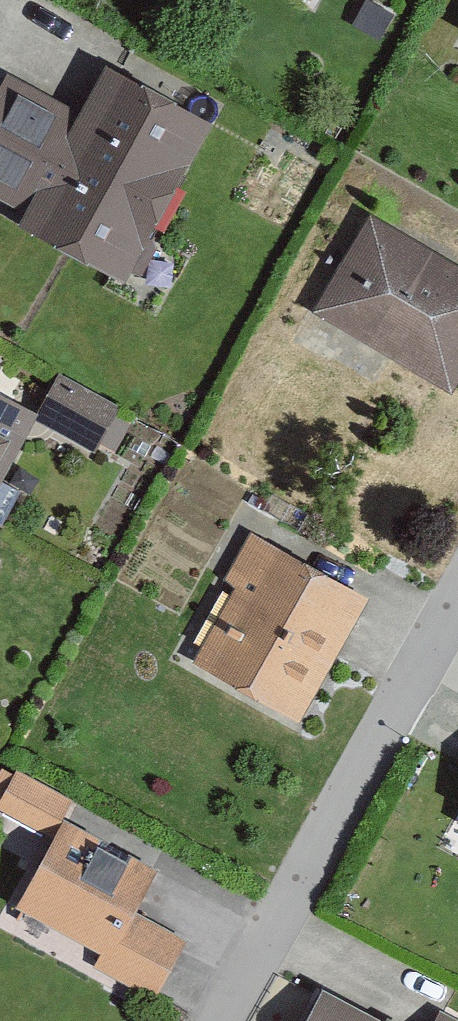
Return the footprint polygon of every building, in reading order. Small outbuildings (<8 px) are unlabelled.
[(101,74),(76,121),(6,84),(0,95),(0,210),(24,222),(18,234),(128,292),(212,132),(101,74)] [(368,224),(313,319),(452,398),(457,387),(457,275),(368,224)] [(119,417),(60,388),(38,431),(98,460),(119,417)] [(0,404),(0,492),(36,423),(0,404)] [(298,729),(365,605),(247,542),(220,591),(233,598),(192,673),(298,729)] [(16,783),(0,815),(0,822),(55,850),(18,921),(102,964),(93,980),(153,1010),(185,949),(135,923),(157,880),(62,831),(72,812),(16,783)] [(321,1001),(310,1020),(359,1020),(321,1001)]
